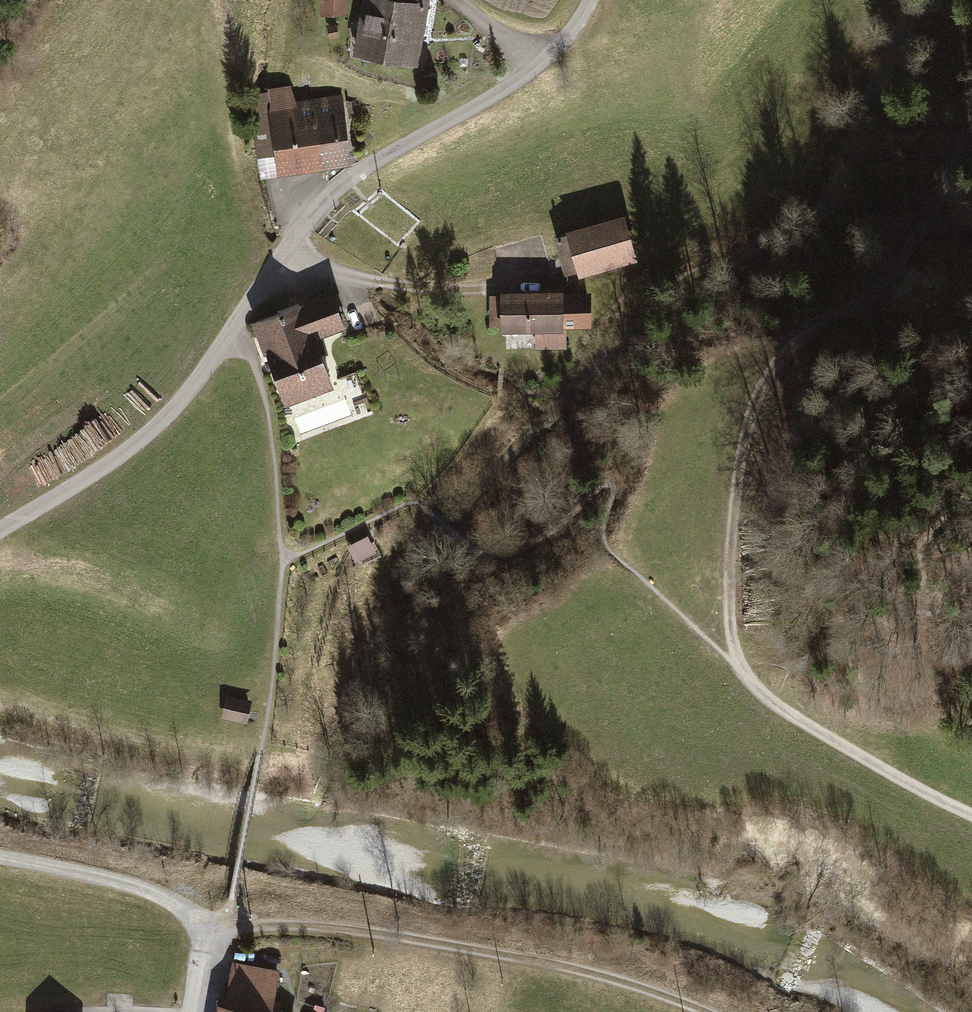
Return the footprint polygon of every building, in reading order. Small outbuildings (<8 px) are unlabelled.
[(319,12),(346,12),(346,0),(319,0),(319,12)] [(388,56),(397,0),(361,0),(353,51),(388,56)] [(388,56),(417,61),(427,0),(397,0),(388,56)] [(336,23),(326,24),(328,36),(338,34),(336,23)] [(269,177),(323,168),(316,123),(296,126),(292,101),(290,84),(264,88),(265,94),(246,97),(258,178),(269,177)] [(340,93),(292,101),(296,126),(316,123),(323,168),(351,164),(344,123),(340,93)] [(623,211),(565,227),(567,234),(554,237),(563,270),(576,267),(578,272),(635,257),(623,211)] [(499,329),(535,328),(565,327),(590,326),(589,291),(562,292),(561,286),(498,288),(498,294),(499,323),(499,329)] [(262,349),(263,353),(316,334),(344,323),(331,288),(250,318),(262,349)] [(489,323),(499,323),(498,294),(488,294),(489,323)] [(565,345),(565,327),(535,328),(535,346),(565,345)] [(318,340),(316,334),(263,353),(282,403),(334,383),(318,340)] [(367,534),(348,544),(356,560),(376,549),(367,534)] [(252,699),(226,694),(222,716),(248,722),(252,699)] [(233,959),(225,1001),(272,1010),(280,968),(233,959)] [(272,1010),(225,1001),(220,1000),(218,1011),(284,1011),(272,1010)]
